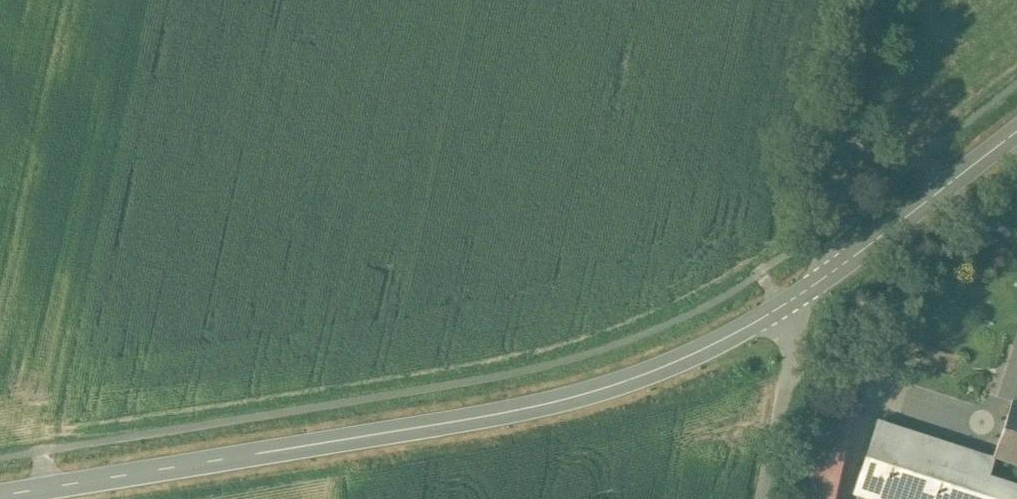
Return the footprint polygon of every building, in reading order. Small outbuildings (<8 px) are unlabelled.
[(1012,401),(994,456),(1016,463),(1016,402),(1012,401)] [(796,498),(824,498),(843,410),(817,404),(796,498)] [(870,446),(855,493),(872,498),(1016,498),(1016,488),(987,478),(985,483),(870,446)]
